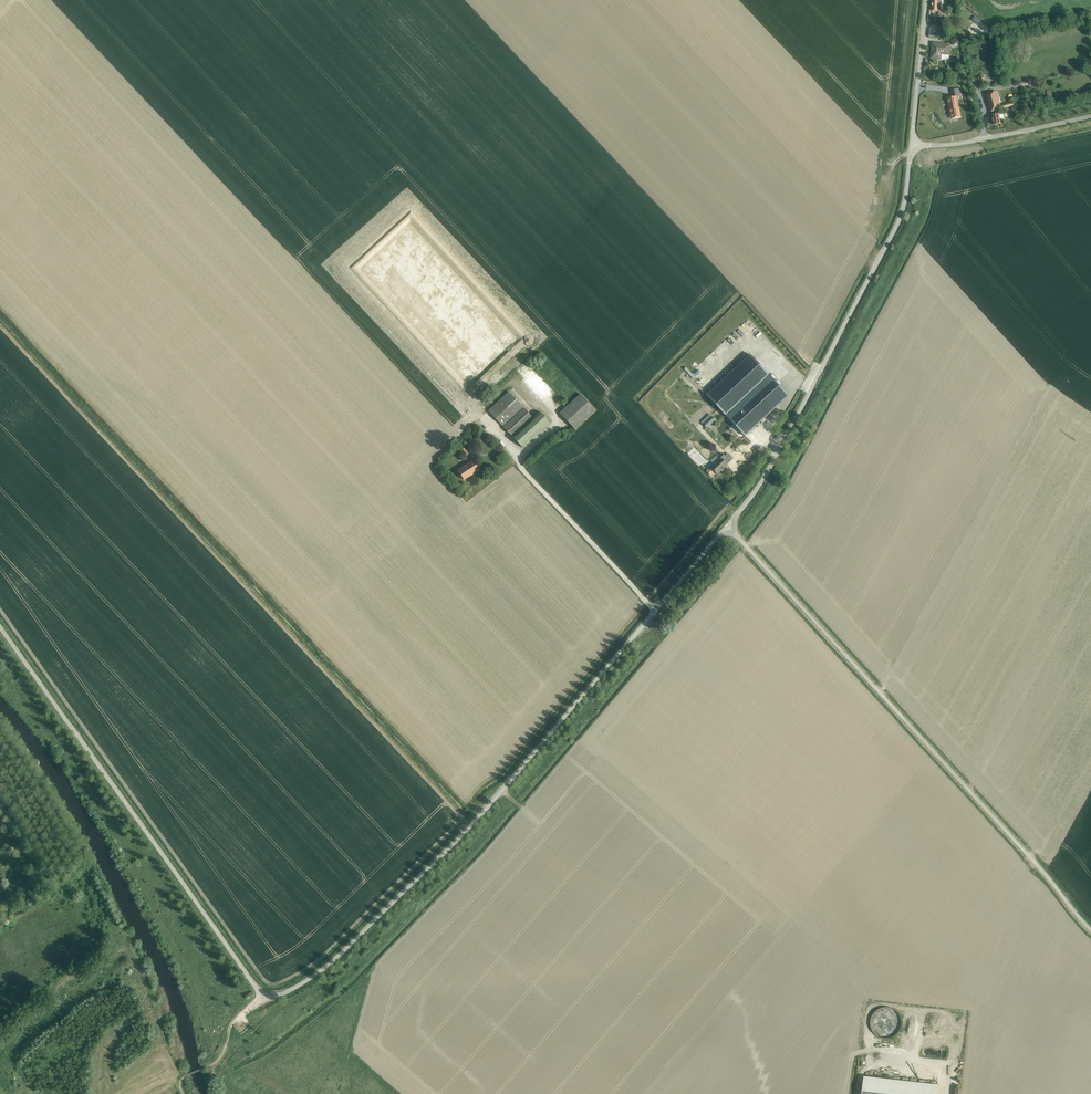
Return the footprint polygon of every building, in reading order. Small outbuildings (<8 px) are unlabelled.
[(931,11),(938,12),(938,11),(938,15),(942,16),(942,12),(941,12),(942,0),(932,0),(931,11)] [(938,37),(939,30),(930,29),(929,36),(938,37)] [(949,55),(950,45),(933,43),(931,58),(940,59),(944,60),(945,55),(949,55)] [(952,97),(946,98),(948,106),(949,105),(949,107),(951,115),(953,114),(954,119),(961,117),(959,107),(958,107),(955,96),(958,96),(957,89),(951,90),(952,97)] [(990,112),(1001,109),(995,91),(985,94),(990,112)] [(1002,113),(991,115),(993,125),(994,125),(995,125),(997,125),(998,124),(1000,124),(1000,120),(1003,120),(1002,113)] [(717,354),(727,345),(725,343),(715,351),(717,354)] [(707,394),(726,415),(768,376),(748,356),(707,394)] [(745,436),(775,407),(788,396),(769,376),(726,416),(745,436)] [(488,411),(504,429),(525,410),(508,392),(488,411)] [(574,430),(595,411),(580,395),(560,414),(574,430)] [(525,410),(504,429),(512,437),(532,418),(525,410)] [(539,412),(532,418),(512,437),(522,448),(549,423),(539,412)] [(711,416),(703,424),(707,429),(715,421),(711,416)] [(464,461),(470,457),(464,448),(460,451),(463,456),(462,457),(464,461)] [(727,465),(722,459),(725,457),(722,453),(718,456),(720,458),(710,467),(717,474),(727,465)] [(463,480),(479,470),(473,461),(457,471),(463,480)] [(862,1093),(935,1093),(937,1084),(864,1076),(862,1093)]
